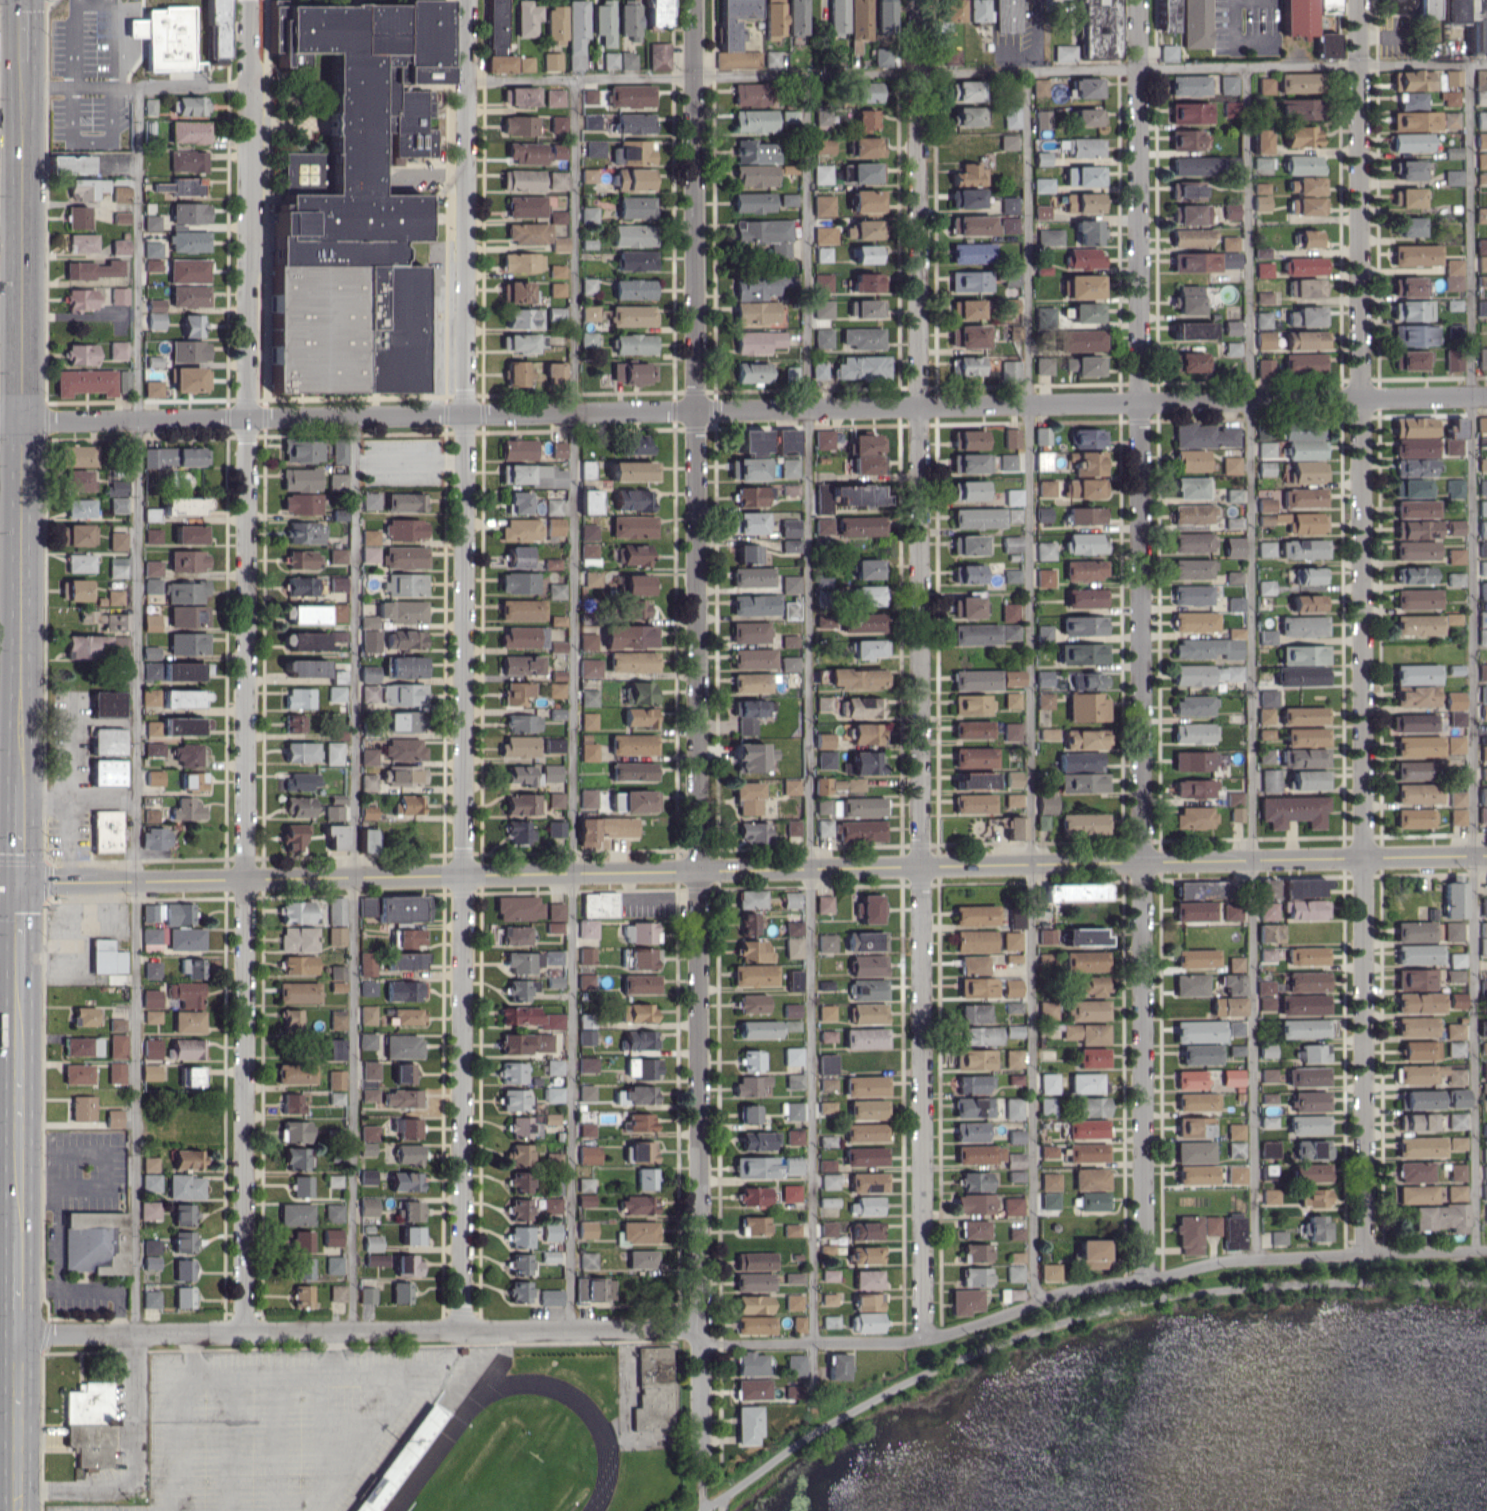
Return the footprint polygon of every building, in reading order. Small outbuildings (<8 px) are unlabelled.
[(206,65),(226,66),(226,0),(207,0),(206,65)] [(421,393),(423,266),(398,265),(398,240),(421,241),(422,194),(374,193),(375,132),(392,132),(392,164),(402,165),(402,156),(436,156),(436,128),(423,128),(423,117),(432,117),(432,90),(393,90),(393,83),(443,84),(444,4),(282,2),(282,0),(262,0),(281,66),(305,66),(305,52),(328,52),(327,153),(276,152),(273,391),(421,393)] [(488,53),(504,53),(505,0),(489,0),(488,53)] [(535,37),(535,21),(541,21),(540,6),(530,6),(530,0),(516,0),(516,37),(535,37)] [(568,70),(584,70),(583,38),(587,38),(586,0),(569,0),(567,0),(568,70)] [(601,34),(601,47),(613,47),(613,0),(599,0),(599,5),(593,5),(593,34),(601,34)] [(629,35),(629,41),(639,41),(638,0),(619,0),(620,35),(629,35)] [(669,25),(669,0),(647,0),(648,26),(669,25)] [(720,50),(737,50),(737,42),(740,42),(740,19),(757,19),(757,0),(719,0),(720,50)] [(782,0),(764,0),(764,38),(782,38),(782,0)] [(788,35),(806,35),(806,0),(788,0),(788,35)] [(829,34),(847,34),(847,0),(829,0),(829,34)] [(850,53),(860,52),(860,40),(870,40),(869,0),(849,0),(850,53)] [(894,0),(877,0),(877,34),(894,34),(894,0)] [(941,21),(962,21),(962,0),(942,0),(941,21)] [(990,21),(990,10),(984,11),(984,0),(966,0),(966,21),(990,21)] [(1021,31),(1021,0),(995,0),(996,32),(1021,31)] [(1116,0),(1079,0),(1080,59),(1117,58),(1116,0)] [(1174,0),(1158,0),(1158,32),(1174,32),(1174,0)] [(1210,0),(1183,0),(1183,48),(1211,48),(1210,0)] [(1282,35),(1313,35),(1314,0),(1283,0),(1282,35)] [(1337,0),(1316,0),(1316,14),(1337,14),(1337,0)] [(1414,12),(1415,0),(1378,0),(1378,2),(1387,2),(1387,11),(1414,12)] [(1417,19),(1434,19),(1434,0),(1417,0),(1417,19)] [(1486,54),(1486,0),(1443,0),(1444,24),(1468,23),(1468,54),(1486,54)] [(564,5),(547,6),(547,45),(565,44),(564,5)] [(191,7),(145,7),(146,20),(127,20),(127,37),(146,37),(146,69),(192,69),(191,7)] [(1337,57),(1336,33),(1316,33),(1317,58),(1337,57)] [(670,43),(649,42),(649,70),(669,70),(670,43)] [(1076,45),(1054,45),(1053,61),(1075,61),(1076,45)] [(1161,60),(1177,60),(1177,45),(1161,45),(1161,60)] [(890,65),(889,48),(873,48),(874,65),(890,65)] [(961,63),(960,49),(944,50),(944,64),(961,63)] [(760,50),(716,51),(716,68),(761,67),(760,50)] [(779,50),(764,51),(765,67),(779,66),(779,50)] [(636,69),(635,51),(620,52),(621,69),(636,69)] [(543,70),(561,70),(561,53),(543,52),(543,70)] [(617,52),(602,52),(602,68),(617,68),(617,52)] [(514,55),(486,55),(486,72),(514,72),(514,55)] [(533,70),(533,56),(518,57),(518,71),(533,70)] [(1476,88),(1486,87),(1486,69),(1476,70),(1476,88)] [(1392,71),(1392,90),(1434,90),(1434,70),(1392,71)] [(1462,70),(1444,70),(1444,85),(1461,85),(1462,70)] [(1320,73),(1279,72),(1279,92),(1320,93),(1320,73)] [(1209,75),(1171,75),(1171,95),(1210,95),(1209,75)] [(1238,93),(1237,75),(1221,75),(1221,94),(1238,93)] [(1102,77),(1072,78),(1073,98),(1102,97),(1102,77)] [(1046,95),(1046,78),(1032,78),(1032,95),(1046,95)] [(1260,94),(1274,93),(1274,78),(1260,78),(1260,94)] [(876,81),(853,82),(854,102),(877,101),(876,81)] [(951,101),(982,100),(981,81),(950,81),(951,101)] [(734,83),(733,105),(767,106),(768,84),(734,83)] [(653,85),(608,85),(607,106),(653,107),(653,85)] [(536,87),(502,87),(502,102),(513,102),(513,106),(536,106),(536,87)] [(564,106),(564,89),(545,89),(546,106),(564,106)] [(583,104),(596,103),(596,89),(583,89),(583,104)] [(1486,104),(1486,90),(1476,90),(1476,104),(1486,104)] [(1459,91),(1442,91),(1443,106),(1459,105),(1459,91)] [(1398,110),(1425,109),(1425,92),(1397,92),(1398,110)] [(206,97),(171,97),(171,114),(206,114),(206,97)] [(145,115),(156,115),(156,99),(145,98),(145,115)] [(1278,98),(1277,119),(1318,120),(1318,99),(1278,98)] [(1171,103),(1171,123),(1211,123),(1211,102),(1171,103)] [(1225,116),(1240,116),(1240,102),(1225,102),(1225,116)] [(1020,127),(1019,105),(1004,105),(1004,128),(1020,127)] [(952,107),(953,126),(985,125),(984,115),(979,115),(978,106),(952,107)] [(815,125),(830,124),(830,108),(815,108),(815,125)] [(1102,126),(1102,108),(1073,109),(1073,126),(1102,126)] [(875,109),(855,110),(856,130),(875,130),(875,109)] [(775,131),(775,110),(734,110),(734,132),(775,131)] [(1051,128),(1051,110),(1035,110),(1036,129),(1051,128)] [(796,111),(782,111),(782,122),(796,122),(796,111)] [(1392,131),(1439,130),(1439,111),(1392,112),(1392,131)] [(1459,112),(1443,111),(1443,128),(1459,129),(1459,112)] [(1477,111),(1477,128),(1486,128),(1486,111),(1477,111)] [(653,113),(614,114),(614,134),(653,133),(653,113)] [(584,129),(600,129),(600,115),(584,115),(584,129)] [(503,135),(537,136),(537,116),(503,116),(503,135)] [(551,132),(566,132),(566,116),(551,116),(551,132)] [(209,122),(170,121),(170,143),(209,143),(209,122)] [(1318,126),(1285,126),(1285,146),(1318,146),(1318,126)] [(1170,130),(1171,151),(1202,150),(1201,129),(1170,130)] [(1255,130),(1254,153),(1270,153),(1271,130),(1255,130)] [(1430,133),(1392,133),(1392,152),(1430,151),(1430,133)] [(1476,133),(1476,148),(1486,148),(1486,133),(1476,133)] [(1000,150),(1016,150),(1017,135),(1000,135),(1000,150)] [(852,137),(852,157),(883,156),(882,137),(852,137)] [(1103,137),(1067,138),(1067,158),(1103,157),(1103,137)] [(834,154),(834,138),(815,138),(815,154),(834,154)] [(653,140),(619,141),(619,147),(613,147),(613,164),(653,164),(653,140)] [(769,141),(736,140),(736,162),(775,163),(775,152),(769,152),(769,141)] [(605,156),(605,141),(586,142),(587,157),(605,156)] [(507,163),(544,163),(545,143),(507,143),(507,163)] [(565,159),(565,143),(551,143),(551,159),(565,159)] [(207,172),(207,150),(170,151),(170,172),(207,172)] [(1050,165),(1050,152),(1035,152),(1035,165),(1050,165)] [(1477,153),(1477,168),(1486,168),(1486,153),(1477,153)] [(1287,175),(1321,174),(1321,155),(1286,156),(1287,175)] [(91,173),(92,156),(49,156),(49,173),(91,173)] [(1172,175),(1220,175),(1220,157),(1172,157),(1172,175)] [(1254,168),(1274,168),(1274,157),(1254,157),(1254,168)] [(1395,180),(1422,179),(1421,160),(1394,160),(1395,180)] [(842,163),(842,182),(882,182),(882,163),(842,163)] [(775,164),(735,165),(735,187),(775,186),(775,164)] [(832,164),(813,164),(814,184),(832,184),(832,164)] [(961,164),(961,172),(951,172),(952,185),(985,184),(985,164),(961,164)] [(1103,166),(1065,166),(1065,186),(1103,185),(1103,166)] [(616,190),(653,189),(653,168),(615,169),(616,190)] [(543,170),(502,169),(502,191),(542,192),(543,170)] [(581,182),(594,182),(595,170),(582,169),(581,182)] [(1462,185),(1462,170),(1445,170),(1445,185),(1462,185)] [(566,171),(548,172),(548,190),(566,190),(566,171)] [(1478,173),(1478,183),(1486,183),(1486,174),(1478,173)] [(202,195),(202,177),(172,178),(172,183),(154,183),(154,191),(172,190),(172,195),(202,195)] [(1324,193),(1324,177),(1288,177),(1288,194),(1324,193)] [(108,179),(68,178),(68,200),(94,200),(95,191),(107,191),(108,179)] [(1033,193),(1053,192),(1053,178),(1033,178),(1033,193)] [(1203,181),(1171,182),(1172,201),(1203,200),(1203,181)] [(1269,183),(1255,183),(1256,193),(1269,192),(1269,183)] [(129,186),(113,186),(113,202),(129,202),(129,186)] [(982,208),(982,189),(951,188),(950,207),(982,208)] [(1422,207),(1422,188),(1393,188),(1393,207),(1422,207)] [(883,189),(849,190),(849,214),(884,213),(883,189)] [(773,193),(733,192),(733,212),(772,212),(773,193)] [(1065,213),(1103,212),(1103,192),(1064,193),(1065,213)] [(796,205),(796,194),(780,194),(780,205),(796,205)] [(508,217),(547,217),(546,195),(507,196),(508,217)] [(834,216),(834,195),(814,195),(814,216),(834,216)] [(1254,210),(1269,210),(1270,195),(1255,195),(1254,210)] [(619,196),(618,217),(654,218),(654,197),(619,196)] [(1018,212),(1017,196),(1001,197),(1002,213),(1018,212)] [(1324,197),(1289,198),(1290,215),(1325,214),(1324,197)] [(171,223),(208,223),(209,203),(171,203),(171,223)] [(1239,219),(1239,203),(1225,203),(1225,218),(1239,219)] [(1049,205),(1035,205),(1035,219),(1050,218),(1049,205)] [(1172,224),(1208,224),(1208,205),(1172,205),(1172,224)] [(87,206),(67,206),(68,229),(87,228),(87,206)] [(581,221),(597,221),(597,207),(581,206),(581,221)] [(1476,207),(1476,222),(1486,223),(1486,208),(1476,207)] [(565,222),(565,210),(550,211),(551,223),(565,222)] [(129,212),(114,212),(114,223),(129,223),(129,212)] [(161,215),(145,215),(144,230),(160,230),(161,215)] [(994,234),(993,215),(950,216),(951,235),(994,234)] [(1017,217),(1002,217),(1002,233),(1018,233),(1017,217)] [(1422,235),(1421,217),(1396,217),(1396,236),(1422,235)] [(735,220),(735,242),(770,241),(770,257),(790,257),(789,219),(735,220)] [(854,238),(882,239),(883,220),(854,219),(854,238)] [(1101,220),(1074,220),(1074,231),(1078,231),(1079,245),(1101,245),(1101,220)] [(549,223),(507,223),(507,244),(550,243),(549,223)] [(655,224),(612,225),(613,246),(655,246),(655,224)] [(837,243),(837,226),(815,227),(815,244),(837,243)] [(1038,245),(1063,245),(1062,229),(1038,229),(1038,245)] [(1213,229),(1172,229),(1172,247),(1213,246),(1213,229)] [(1319,247),(1318,229),(1298,230),(1298,247),(1319,247)] [(208,252),(208,231),(171,231),(171,251),(208,252)] [(68,234),(68,252),(97,252),(96,233),(68,234)] [(1238,236),(1222,237),(1222,250),(1239,250),(1238,236)] [(568,251),(567,237),(551,237),(552,251),(568,251)] [(1477,238),(1477,253),(1486,253),(1486,238),(1477,238)] [(129,254),(129,239),(111,240),(112,255),(129,254)] [(162,242),(145,242),(145,257),(162,257),(162,242)] [(951,243),(951,263),(993,262),(992,243),(951,243)] [(1440,244),(1392,245),(1393,266),(1440,265),(1440,244)] [(854,263),(877,263),(877,245),(854,245),(854,263)] [(830,247),(815,247),(815,262),(830,262),(830,247)] [(1101,269),(1102,249),(1067,248),(1066,268),(1101,269)] [(1270,257),(1270,248),(1256,248),(1256,257),(1270,257)] [(655,251),(618,250),(618,270),(655,271),(655,251)] [(1172,272),(1219,271),(1219,252),(1172,253),(1172,272)] [(542,271),(542,253),(502,253),(502,272),(542,271)] [(1478,255),(1478,270),(1486,270),(1486,255),(1478,255)] [(1282,258),(1283,275),(1324,274),(1324,257),(1282,258)] [(208,259),(169,258),(169,282),(208,283),(208,259)] [(65,262),(66,278),(123,277),(122,259),(106,259),(106,265),(94,265),(94,261),(65,262)] [(145,271),(162,271),(161,259),(145,259),(145,271)] [(1462,259),(1445,259),(1445,290),(1462,290),(1462,259)] [(1272,262),(1257,263),(1257,277),(1273,277),(1272,262)] [(565,265),(550,265),(550,277),(564,277),(565,265)] [(991,271),(950,271),(950,291),(991,291),(991,271)] [(1018,272),(1004,271),(1004,285),(1018,286),(1018,272)] [(832,292),(832,273),(814,274),(814,292),(832,292)] [(882,292),(882,273),(853,273),(852,291),(882,292)] [(1064,275),(1064,299),(1104,298),(1104,274),(1064,275)] [(735,300),(765,300),(765,295),(777,295),(777,286),(789,286),(789,275),(735,276),(735,300)] [(1392,277),(1393,297),(1426,296),(1426,276),(1392,277)] [(595,279),(581,278),(581,294),(595,294),(595,279)] [(654,299),(654,280),(615,279),(614,298),(654,299)] [(1290,297),(1324,297),(1324,279),(1290,279),(1290,297)] [(530,303),(531,282),(502,281),(502,302),(530,303)] [(565,296),(564,283),(550,283),(550,296),(565,296)] [(172,307),(209,306),(209,285),(171,286),(172,307)] [(1201,314),(1200,285),(1178,286),(1178,296),(1173,296),(1173,307),(1177,307),(1177,314),(1201,314)] [(128,287),(111,287),(111,304),(128,304),(128,287)] [(95,309),(95,288),(66,289),(66,310),(95,309)] [(1272,302),(1272,291),(1257,292),(1257,302),(1272,302)] [(164,299),(148,299),(148,311),(164,312),(164,299)] [(832,300),(814,301),(814,318),(833,318),(832,300)] [(882,317),(882,300),(849,300),(849,317),(882,317)] [(981,300),(951,300),(952,319),(981,318),(981,300)] [(1486,315),(1486,300),(1477,301),(1478,316),(1486,315)] [(777,322),(777,301),(735,302),(735,323),(777,322)] [(1393,301),(1393,321),(1432,320),(1431,301),(1393,301)] [(1103,303),(1071,303),(1071,322),(1103,322),(1103,303)] [(654,306),(611,305),(610,326),(654,326),(654,306)] [(598,321),(598,306),(583,306),(583,320),(598,321)] [(1325,306),(1295,307),(1296,311),(1287,311),(1288,326),(1325,325),(1325,306)] [(563,308),(548,307),(548,321),(563,322),(563,308)] [(1054,307),(1035,307),(1035,330),(1055,330),(1054,307)] [(542,309),(507,308),(506,328),(541,329),(542,309)] [(148,329),(164,328),(164,312),(148,313),(148,329)] [(1271,312),(1256,312),(1256,328),(1271,328),(1271,312)] [(203,315),(183,314),(183,337),(203,337),(203,315)] [(1225,335),(1240,334),(1240,321),(1225,321),(1225,335)] [(1213,338),(1213,322),(1174,323),(1174,339),(1213,338)] [(1462,324),(1447,324),(1447,339),(1462,339),(1462,324)] [(986,347),(986,325),(950,326),(951,348),(986,347)] [(1021,339),(1020,325),(1009,325),(1010,340),(1021,339)] [(1434,325),(1393,325),(1393,345),(1434,346),(1434,325)] [(832,347),(832,328),(815,329),(815,347),(832,347)] [(883,349),(883,328),(842,328),(842,343),(851,343),(852,349),(883,349)] [(1058,331),(1059,352),(1104,350),(1104,329),(1058,331)] [(1285,331),(1286,349),(1328,348),(1327,330),(1285,331)] [(785,331),(736,331),(736,354),(768,353),(768,347),(785,346),(785,331)] [(1274,348),(1274,331),(1257,331),(1257,348),(1274,348)] [(596,332),(581,332),(580,345),(596,346),(596,332)] [(502,351),(539,351),(539,334),(501,334),(502,351)] [(612,354),(654,354),(654,335),(612,334),(612,354)] [(171,360),(208,361),(209,341),(171,340),(171,360)] [(126,341),(109,341),(110,360),(127,359),(126,341)] [(96,344),(66,344),(66,364),(96,365),(96,344)] [(1462,371),(1462,349),(1446,348),(1445,371),(1462,371)] [(1478,348),(1478,368),(1486,368),(1486,348),(1478,348)] [(1430,350),(1393,351),(1394,369),(1430,368),(1430,350)] [(1204,371),(1204,352),(1172,353),(1173,372),(1204,371)] [(1325,374),(1324,353),(1283,354),(1283,375),(1325,374)] [(887,355),(841,356),(841,363),(835,363),(835,379),(888,378),(887,355)] [(981,375),(981,357),(951,356),(951,374),(981,375)] [(1075,376),(1104,375),(1104,356),(1064,357),(1065,370),(1075,370),(1075,376)] [(1052,357),(1035,357),(1036,374),(1053,374),(1052,357)] [(1273,359),(1257,358),(1257,377),(1273,377),(1273,359)] [(1020,360),(1002,360),(1002,380),(1020,380),(1020,360)] [(529,361),(507,361),(506,386),(526,386),(526,379),(529,379),(529,361)] [(564,362),(546,362),(547,383),(564,383),(564,362)] [(769,382),(769,362),(737,362),(736,382),(769,382)] [(826,378),(826,362),(812,362),(812,378),(826,378)] [(656,383),(655,363),(612,364),(613,381),(621,380),(621,384),(656,383)] [(171,367),(171,392),(208,391),(208,366),(171,367)] [(115,370),(55,371),(56,398),(69,397),(69,392),(102,391),(102,396),(115,396),(115,370)] [(129,370),(117,370),(118,393),(130,393),(129,370)] [(162,381),(144,380),(144,397),(162,397),(162,381)] [(1433,436),(1433,417),(1394,418),(1394,437),(1433,436)] [(1477,417),(1477,432),(1486,431),(1486,417),(1477,417)] [(1463,418),(1449,418),(1448,437),(1463,438),(1463,418)] [(1238,426),(1217,426),(1217,423),(1175,424),(1175,448),(1238,447),(1238,426)] [(1324,424),(1282,423),(1282,439),(1324,440),(1324,424)] [(1035,427),(1035,445),(1050,444),(1050,427),(1035,427)] [(1019,447),(1019,428),(1004,428),(1004,448),(1019,447)] [(1104,428),(1073,429),(1073,448),(1104,448),(1104,428)] [(764,429),(736,430),(737,454),(764,453),(764,429)] [(775,429),(776,455),(798,454),(797,429),(775,429)] [(833,429),(815,429),(815,449),(833,449),(833,429)] [(952,450),(983,449),(983,430),(952,431),(952,450)] [(652,453),(652,443),(647,443),(646,435),(621,436),(621,454),(652,453)] [(333,463),(348,463),(347,436),(332,437),(333,463)] [(1435,438),(1394,439),(1394,457),(1436,456),(1435,438)] [(322,439),(284,440),(284,462),(323,461),(322,439)] [(536,440),(502,439),(502,460),(535,460),(536,440)] [(1462,455),(1461,439),(1445,439),(1445,455),(1462,455)] [(1324,459),(1324,441),(1286,440),(1286,459),(1324,459)] [(565,458),(565,441),(551,441),(551,458),(565,458)] [(1275,442),(1259,442),(1258,457),(1274,457),(1275,442)] [(97,446),(62,445),(61,466),(97,466),(97,446)] [(145,467),(202,466),(202,447),(144,449),(145,467)] [(1207,471),(1207,450),(1176,450),(1176,471),(1207,471)] [(1068,452),(1069,461),(1074,461),(1074,476),(1105,475),(1105,451),(1068,452)] [(1036,470),(1051,470),(1051,452),(1036,452),(1036,470)] [(952,454),(952,473),(991,473),(990,453),(952,454)] [(999,454),(999,470),(1016,470),(1016,454),(999,454)] [(1223,475),(1240,474),(1240,456),(1223,457),(1223,475)] [(765,458),(730,458),(730,480),(766,480),(765,458)] [(780,459),(781,478),(799,477),(798,458),(780,459)] [(1395,459),(1395,477),(1435,476),(1434,458),(1395,459)] [(594,479),(594,461),(580,461),(580,479),(594,479)] [(654,480),(654,461),(610,462),(610,481),(654,480)] [(1258,475),(1274,475),(1274,462),(1259,461),(1258,475)] [(1325,483),(1325,461),(1290,461),(1290,483),(1325,483)] [(501,485),(565,486),(566,469),(555,469),(555,465),(501,464),(501,485)] [(283,467),(282,490),(319,491),(319,468),(283,467)] [(89,470),(65,470),(65,491),(89,491),(89,470)] [(347,474),(329,473),(328,490),(347,490),(347,474)] [(1207,477),(1176,478),(1177,499),(1207,498),(1207,477)] [(1105,479),(1067,479),(1066,497),(1105,498),(1105,479)] [(1429,479),(1394,479),(1394,497),(1429,497),(1429,479)] [(1463,479),(1447,479),(1447,498),(1463,497),(1463,479)] [(1479,479),(1479,494),(1486,494),(1486,479),(1479,479)] [(107,495),(127,495),(127,481),(107,480),(107,495)] [(1039,497),(1055,496),(1055,480),(1039,480),(1039,497)] [(984,481),(952,481),(952,500),(984,500),(984,481)] [(816,514),(832,514),(832,505),(883,505),(883,494),(877,494),(877,484),(816,485),(816,514)] [(765,506),(766,499),(772,499),(773,487),(737,486),(736,506),(765,506)] [(1283,507),(1325,506),(1324,488),(1283,489),(1283,507)] [(615,489),(615,510),(651,509),(650,489),(615,489)] [(1022,505),(1022,489),(1005,489),(1005,505),(1022,505)] [(1240,489),(1227,489),(1227,502),(1241,501),(1240,489)] [(598,490),(581,490),(581,513),(598,513),(598,490)] [(528,513),(529,492),(507,491),(506,513),(528,513)] [(379,492),(362,493),(362,509),(379,509),(379,492)] [(387,511),(425,512),(425,494),(387,493),(387,511)] [(320,494),(282,494),(283,514),(321,513),(320,494)] [(127,497),(109,498),(109,513),(127,512),(127,497)] [(204,498),(164,497),(164,514),(204,515),(204,498)] [(1258,512),(1275,512),(1274,497),(1258,498),(1258,512)] [(561,514),(562,498),(546,498),(545,514),(561,514)] [(94,517),(94,499),(67,499),(67,517),(94,517)] [(1437,500),(1395,501),(1396,518),(1437,517),(1437,500)] [(1486,515),(1486,501),(1479,500),(1479,515),(1486,515)] [(1211,524),(1211,515),(1215,515),(1216,505),(1173,504),(1173,524),(1211,524)] [(952,509),(953,529),(1003,527),(1002,507),(952,509)] [(1051,521),(1051,507),(1037,507),(1037,521),(1051,521)] [(1070,524),(1104,523),(1104,507),(1069,507),(1070,524)] [(158,521),(159,508),(144,508),(144,521),(158,521)] [(1020,522),(1021,509),(1007,508),(1007,522),(1020,522)] [(765,511),(731,512),(732,534),(765,533),(765,511)] [(1259,515),(1259,524),(1287,522),(1288,534),(1326,532),(1325,512),(1290,513),(1259,515)] [(837,517),(837,537),(884,535),(883,515),(837,517)] [(656,516),(611,516),(612,538),(656,537),(656,516)] [(564,518),(547,517),(546,534),(563,535),(564,518)] [(1242,517),(1226,517),(1226,528),(1242,528),(1242,517)] [(541,519),(506,518),(506,526),(500,526),(500,540),(541,541),(541,519)] [(832,518),(815,518),(815,533),(832,534),(832,518)] [(387,519),(386,539),(426,540),(426,520),(387,519)] [(799,537),(799,519),(781,519),(781,537),(799,537)] [(1437,520),(1395,520),(1396,539),(1437,538),(1437,520)] [(1463,535),(1463,520),(1447,520),(1448,536),(1463,535)] [(288,543),(324,544),(324,522),(288,522),(288,543)] [(66,545),(95,545),(95,524),(66,524),(66,545)] [(597,524),(581,524),(581,540),(597,540),(597,524)] [(175,543),(205,543),(205,525),(175,525),(175,543)] [(161,529),(145,529),(145,543),(161,544),(161,529)] [(378,544),(378,529),(363,529),(363,544),(378,544)] [(126,531),(110,531),(110,550),(126,550),(126,531)] [(1173,533),(1173,552),(1213,552),(1213,532),(1173,533)] [(1066,554),(1106,553),(1105,533),(1066,534),(1066,554)] [(984,535),(952,536),(953,555),(984,554),(984,535)] [(1003,552),(1021,552),(1021,536),(1003,536),(1003,552)] [(1243,558),(1243,538),(1225,538),(1225,558),(1243,558)] [(1326,558),(1326,539),(1280,540),(1281,559),(1326,558)] [(800,552),(800,540),(782,540),(782,552),(800,552)] [(1055,559),(1055,541),(1037,542),(1037,560),(1055,559)] [(1274,541),(1258,542),(1259,557),(1275,556),(1274,541)] [(1395,560),(1437,559),(1437,541),(1395,541),(1395,560)] [(597,544),(581,544),(581,565),(589,565),(590,560),(597,560),(597,544)] [(649,544),(616,545),(617,566),(649,565),(649,544)] [(761,544),(737,544),(737,563),(761,563),(761,544)] [(426,547),(383,546),(383,568),(426,569),(426,547)] [(508,567),(530,567),(529,546),(508,547),(508,567)] [(379,547),(362,547),(362,562),(378,562),(379,547)] [(346,549),(330,548),(330,563),(346,563),(346,549)] [(1447,549),(1448,564),(1464,563),(1464,549),(1447,549)] [(170,550),(170,571),(208,571),(208,551),(170,550)] [(320,568),(320,551),(287,552),(288,569),(320,568)] [(94,572),(94,554),(67,554),(67,572),(94,572)] [(126,558),(109,557),(108,577),(125,577),(126,558)] [(854,579),(879,579),(879,559),(854,559),(854,579)] [(1172,559),(1172,579),(1213,578),(1213,559),(1172,559)] [(1106,560),(1065,560),(1065,580),(1106,579),(1106,560)] [(162,575),(162,561),(144,561),(144,575),(162,575)] [(981,564),(953,565),(954,584),(982,583),(981,564)] [(1431,566),(1396,567),(1397,584),(1432,583),(1431,566)] [(732,567),(732,586),(772,586),(772,567),(732,567)] [(1293,584),(1325,584),(1325,567),(1294,567),(1293,584)] [(1003,569),(1004,582),(1020,582),(1020,569),(1003,569)] [(1053,569),(1037,569),(1038,587),(1054,587),(1053,569)] [(601,571),(585,571),(585,586),(601,587),(601,571)] [(1242,583),(1241,571),(1227,571),(1227,583),(1242,583)] [(538,572),(500,572),(501,593),(538,593),(538,572)] [(1463,572),(1447,573),(1448,587),(1463,586),(1463,572)] [(426,596),(426,574),(384,573),(384,596),(426,596)] [(650,595),(650,575),(624,575),(624,594),(650,595)] [(799,575),(782,576),(782,593),(800,593),(799,575)] [(316,577),(287,577),(287,596),(316,596),(316,577)] [(346,592),(346,577),(331,577),(331,592),(346,592)] [(161,578),(144,578),(145,593),(161,593),(161,578)] [(88,579),(60,580),(61,600),(89,600),(88,579)] [(166,582),(167,604),(202,603),(202,595),(208,595),(207,581),(166,582)] [(1258,595),(1273,595),(1273,581),(1258,581),(1258,595)] [(564,599),(565,583),(549,583),(548,598),(564,599)] [(879,585),(854,586),(854,606),(880,605),(879,585)] [(1212,585),(1173,585),(1174,605),(1212,604),(1212,585)] [(1066,589),(1067,608),(1106,607),(1105,588),(1066,589)] [(123,604),(123,589),(107,590),(108,605),(123,604)] [(1440,589),(1395,590),(1395,609),(1440,608),(1440,589)] [(732,595),(732,615),(778,614),(778,595),(732,595)] [(1292,595),(1293,612),(1325,611),(1324,595),(1292,595)] [(799,596),(793,596),(793,602),(783,602),(784,620),(800,619),(799,596)] [(952,597),(953,618),(981,617),(980,596),(952,597)] [(1243,597),(1230,597),(1231,611),(1244,610),(1243,597)] [(426,601),(379,600),(378,618),(388,618),(388,623),(425,624),(426,601)] [(501,620),(544,620),(544,600),(501,600),(501,620)] [(623,601),(624,618),(650,617),(649,600),(623,601)] [(345,621),(345,603),(334,603),(334,621),(345,621)] [(1002,621),(1018,621),(1018,603),(1002,603),(1002,621)] [(208,606),(170,605),(169,627),(207,627),(208,606)] [(327,606),(282,605),(282,618),(289,618),(289,623),(326,623),(327,606)] [(128,614),(96,613),(96,610),(80,610),(80,622),(104,623),(104,631),(128,632),(128,614)] [(1217,611),(1173,612),(1174,632),(1217,631),(1217,611)] [(1486,627),(1486,611),(1478,611),(1479,627),(1486,627)] [(143,631),(160,631),(160,614),(143,613),(143,631)] [(884,613),(842,614),(843,632),(884,631),(884,613)] [(1460,624),(1460,614),(1445,613),(1445,624),(1460,624)] [(378,616),(361,615),(361,628),(377,628),(378,616)] [(834,627),(834,615),(816,616),(816,628),(834,627)] [(1063,635),(1106,634),(1106,615),(1062,616),(1063,635)] [(1442,635),(1441,615),(1394,616),(1395,636),(1442,635)] [(1280,637),(1327,635),(1326,616),(1280,617),(1280,637)] [(732,643),(770,642),(769,621),(731,622),(732,643)] [(999,624),(952,625),(953,644),(1000,643),(999,624)] [(1019,624),(1003,624),(1003,640),(1020,640),(1019,624)] [(656,625),(605,625),(605,647),(656,647),(656,625)] [(1052,625),(1037,625),(1037,640),(1052,639),(1052,625)] [(546,627),(506,627),(506,634),(500,634),(500,647),(546,647),(546,627)] [(1228,628),(1228,638),(1244,638),(1244,628),(1228,628)] [(362,652),(380,651),(380,629),(362,630),(362,652)] [(1486,645),(1486,629),(1478,629),(1478,645),(1486,645)] [(424,631),(387,630),(387,647),(424,648),(424,631)] [(1260,645),(1276,644),(1276,630),(1260,630),(1260,645)] [(170,654),(208,654),(208,632),(169,633),(170,654)] [(329,633),(290,632),(289,649),(329,650),(329,633)] [(579,649),(596,649),(597,633),(580,632),(579,649)] [(71,657),(107,658),(108,636),(66,634),(66,650),(71,650),(71,657)] [(782,635),(782,647),(798,646),(798,635),(782,635)] [(128,636),(113,636),(114,656),(129,656),(128,636)] [(851,640),(851,660),(872,659),(872,656),(886,655),(886,639),(851,640)] [(1223,658),(1242,658),(1241,639),(1173,640),(1174,659),(1212,658),(1212,654),(1223,653),(1223,658)] [(565,641),(549,641),(549,652),(565,652),(565,641)] [(1106,643),(1059,643),(1059,664),(1106,663),(1106,643)] [(1326,645),(1280,646),(1281,665),(1327,664),(1326,645)] [(159,646),(143,646),(144,659),(159,659),(159,646)] [(775,648),(732,649),(733,668),(775,668),(775,648)] [(657,651),(609,652),(610,673),(657,672),(657,651)] [(541,656),(502,655),(502,674),(541,674),(541,656)] [(424,656),(389,656),(389,677),(424,677),(424,656)] [(799,671),(799,656),(781,657),(781,671),(799,671)] [(326,659),(284,660),(284,669),(290,669),(290,677),(326,677),(326,659)] [(580,677),(602,677),(602,659),(580,659),(580,677)] [(208,674),(208,663),(144,662),(144,679),(162,679),(162,680),(200,681),(200,674),(208,674)] [(1394,684),(1439,684),(1439,664),(1394,665),(1394,684)] [(1479,664),(1479,681),(1486,681),(1486,664),(1479,664)] [(360,682),(378,682),(379,666),(361,665),(360,682)] [(1243,680),(1243,665),(1174,666),(1174,685),(1213,685),(1213,680),(1243,680)] [(1276,686),(1327,685),(1326,666),(1275,667),(1276,686)] [(887,687),(887,668),(828,669),(828,688),(887,687)] [(1022,669),(953,671),(953,689),(1022,688),(1022,669)] [(346,683),(346,671),(333,670),(333,682),(346,683)] [(1037,686),(1052,686),(1052,670),(1037,671),(1037,686)] [(1106,689),(1106,672),(1066,673),(1067,689),(1106,689)] [(770,692),(770,673),(733,674),(733,693),(770,692)] [(654,682),(626,681),(626,703),(654,704),(654,682)] [(504,706),(525,706),(524,697),(531,697),(530,682),(504,682),(504,706)] [(565,683),(549,682),(549,697),(565,697),(565,683)] [(425,683),(382,684),(382,705),(426,704),(425,683)] [(379,685),(362,685),(362,702),(378,702),(379,685)] [(1395,706),(1437,706),(1437,685),(1395,686),(1395,706)] [(345,686),(329,686),(329,701),(345,701),(345,686)] [(313,688),(286,688),(286,708),(313,708),(313,688)] [(141,689),(142,706),(161,705),(161,689),(141,689)] [(598,706),(598,689),(582,689),(581,706),(598,706)] [(200,707),(200,700),(206,700),(206,690),(162,690),(162,707),(200,707)] [(1278,690),(1260,690),(1260,707),(1278,707),(1278,690)] [(123,691),(92,691),(91,716),(122,717),(123,691)] [(1021,692),(1005,693),(1005,708),(1021,708),(1021,692)] [(1069,721),(1108,721),(1108,698),(1101,698),(1101,692),(1068,693),(1069,721)] [(1446,709),(1463,709),(1463,692),(1446,692),(1446,709)] [(1053,693),(1037,693),(1038,709),(1054,708),(1053,693)] [(991,694),(954,695),(954,713),(991,713),(991,694)] [(832,709),(831,696),(815,697),(816,710),(832,709)] [(1174,715),(1212,715),(1212,707),(1216,707),(1216,696),(1174,697),(1174,715)] [(881,717),(881,698),(841,698),(841,716),(881,717)] [(739,735),(756,735),(756,716),(767,716),(767,700),(733,700),(733,716),(738,716),(739,735)] [(1327,724),(1326,706),(1282,707),(1282,725),(1327,724)] [(626,725),(647,725),(647,728),(655,728),(655,707),(626,708),(626,725)] [(1274,723),(1273,708),(1259,708),(1259,723),(1274,723)] [(388,731),(423,731),(423,711),(387,711),(388,731)] [(1465,726),(1465,711),(1449,711),(1450,726),(1465,726)] [(581,729),(596,729),(596,712),(581,713),(581,729)] [(303,714),(285,715),(285,732),(303,732),(303,714)] [(539,732),(539,715),(507,714),(507,731),(539,732)] [(1432,731),(1432,714),(1392,714),(1392,732),(1432,731)] [(162,733),(207,734),(208,718),(162,717),(162,733)] [(955,738),(992,738),(992,720),(954,721),(955,738)] [(160,736),(160,721),(146,721),(146,735),(160,736)] [(882,724),(852,723),(852,744),(881,745),(882,724)] [(1005,741),(1021,740),(1021,723),(1004,723),(1005,741)] [(1174,744),(1212,743),(1212,723),(1174,724),(1174,744)] [(123,729),(92,728),(92,754),(123,754),(123,729)] [(1327,745),(1327,728),(1284,729),(1285,746),(1327,745)] [(1107,749),(1107,729),(1065,730),(1065,749),(1107,749)] [(832,748),(832,733),(816,733),(816,748),(832,748)] [(657,734),(611,734),(610,754),(656,755),(657,734)] [(1447,753),(1464,753),(1463,735),(1446,736),(1447,753)] [(537,736),(502,736),(502,757),(537,757),(537,736)] [(1441,736),(1395,736),(1396,757),(1442,756),(1441,736)] [(425,761),(426,746),(420,746),(420,739),(386,738),(385,760),(425,761)] [(544,752),(562,752),(562,738),(544,738),(544,752)] [(164,742),(144,743),(145,757),(164,756),(164,742)] [(315,743),(285,742),(284,761),(315,762),(315,743)] [(326,742),(325,764),(342,764),(343,742),(326,742)] [(766,743),(736,743),(735,771),(766,772),(766,759),(774,759),(774,749),(765,749),(766,743)] [(201,744),(176,745),(177,767),(202,766),(201,744)] [(996,747),(954,748),(955,768),(996,768),(996,747)] [(377,749),(361,748),(361,764),(377,765),(377,749)] [(1328,748),(1281,749),(1281,768),(1328,767),(1328,748)] [(1273,763),(1273,750),(1259,750),(1259,763),(1273,763)] [(819,769),(835,769),(835,751),(818,751),(819,769)] [(880,752),(852,751),(852,762),(843,762),(843,774),(884,774),(884,762),(880,762),(880,752)] [(1215,751),(1174,752),(1174,771),(1215,770),(1215,751)] [(1100,752),(1059,753),(1060,771),(1101,771),(1100,752)] [(92,785),(123,785),(123,760),(92,760),(92,785)] [(1396,781),(1432,780),(1432,761),(1396,762),(1396,781)] [(656,763),(612,762),(612,780),(656,781),(656,763)] [(561,764),(542,765),(543,782),(561,782),(561,764)] [(382,766),(381,785),(412,785),(412,782),(425,783),(425,767),(382,766)] [(506,783),(524,782),(524,787),(533,787),(532,766),(505,766),(506,783)] [(1280,791),(1279,769),(1261,770),(1261,791),(1280,791)] [(163,785),(163,770),(147,770),(146,785),(163,785)] [(1291,771),(1291,779),(1286,779),(1287,790),(1328,789),(1327,770),(1291,771)] [(1021,787),(1021,771),(1007,771),(1007,787),(1021,787)] [(206,772),(182,772),(182,791),(206,790),(206,772)] [(995,772),(958,773),(958,789),(996,788),(995,772)] [(377,774),(361,773),(361,791),(376,791),(377,774)] [(1059,793),(1107,792),(1106,773),(1059,773),(1059,793)] [(318,774),(285,774),(285,789),(318,788),(318,774)] [(815,794),(829,794),(829,789),(845,789),(845,778),(816,778),(815,794)] [(865,778),(846,778),(847,791),(865,791),(865,778)] [(799,779),(783,780),(783,794),(800,794),(799,779)] [(1175,780),(1175,798),(1216,798),(1215,779),(1175,780)] [(762,782),(735,782),(735,799),(739,799),(738,814),(761,815),(762,782)] [(1396,784),(1396,803),(1440,803),(1440,783),(1396,784)] [(597,789),(580,789),(580,808),(598,807),(597,789)] [(658,811),(657,790),(612,791),(612,812),(658,811)] [(1228,791),(1227,805),(1243,805),(1243,791),(1228,791)] [(1465,791),(1450,791),(1450,807),(1465,806),(1465,791)] [(563,793),(549,792),(548,807),(563,807),(563,793)] [(1038,813),(1056,813),(1056,792),(1038,792),(1038,813)] [(1022,793),(1005,794),(1005,807),(1022,806),(1022,793)] [(344,794),(330,795),(331,804),(344,803),(344,794)] [(506,814),(536,815),(536,794),(506,794),(506,814)] [(995,812),(994,794),(955,794),(955,813),(995,812)] [(422,814),(422,795),(399,795),(399,802),(394,802),(394,814),(422,814)] [(1328,796),(1260,797),(1260,821),(1268,820),(1268,829),(1285,829),(1284,820),(1306,820),(1307,829),(1324,828),(1323,812),(1328,812),(1328,796)] [(193,797),(177,797),(177,806),(172,806),(172,819),(204,819),(204,804),(193,804),(193,797)] [(312,797),(285,797),(285,816),(313,816),(312,797)] [(842,816),(886,816),(886,797),(842,798),(842,816)] [(817,812),(838,813),(838,800),(818,800),(817,812)] [(343,805),(325,805),(325,819),(343,819),(343,805)] [(376,819),(376,805),(361,805),(360,819),(376,819)] [(1176,828),(1213,829),(1214,806),(1177,806),(1176,828)] [(1243,807),(1231,807),(1232,821),(1243,821),(1243,807)] [(1465,808),(1450,809),(1450,825),(1465,825),(1465,808)] [(158,822),(158,809),(144,809),(144,822),(158,822)] [(1396,809),(1396,828),(1434,827),(1434,809),(1396,809)] [(120,852),(121,810),(93,810),(93,852),(120,852)] [(1048,830),(1047,814),(1037,815),(1037,830),(1048,830)] [(1060,814),(1060,834),(1107,834),(1107,814),(1060,814)] [(1023,816),(1006,817),(1007,839),(1024,839),(1023,816)] [(579,817),(578,846),(597,846),(597,835),(637,836),(637,818),(579,817)] [(832,819),(817,819),(817,837),(832,836),(832,819)] [(529,821),(507,820),(507,843),(534,843),(534,829),(529,829),(529,821)] [(786,821),(787,836),(801,835),(800,820),(786,821)] [(884,840),(884,820),(837,821),(838,841),(884,840)] [(547,837),(565,837),(565,821),(547,821),(547,837)] [(739,823),(740,843),(768,843),(768,822),(739,823)] [(308,824),(284,824),(284,851),(293,851),(293,845),(302,846),(302,834),(308,834),(308,824)] [(346,825),(325,825),(324,834),(328,834),(328,849),(346,849),(346,825)] [(141,849),(170,849),(170,829),(142,829),(141,849)] [(376,829),(361,829),(361,852),(375,852),(376,829)] [(1444,918),(1464,918),(1465,875),(1450,875),(1450,882),(1444,882),(1444,918)] [(1277,897),(1276,878),(1258,879),(1259,897),(1277,897)] [(1281,879),(1282,897),(1321,896),(1321,889),(1328,888),(1328,878),(1281,879)] [(1232,881),(1177,882),(1178,898),(1233,897),(1232,881)] [(1045,902),(1106,899),(1106,883),(1045,885),(1045,902)] [(765,890),(738,891),(738,908),(766,907),(765,890)] [(799,908),(799,892),(783,892),(784,908),(799,908)] [(583,917),(617,917),(617,893),(583,893),(583,917)] [(882,923),(882,894),(861,895),(861,902),(855,902),(856,916),(861,916),(861,924),(882,923)] [(379,922),(427,921),(426,895),(378,896),(379,922)] [(833,912),(832,895),(817,896),(818,913),(833,912)] [(541,919),(541,896),(497,897),(497,920),(541,919)] [(345,897),(329,897),(328,924),(345,925),(345,897)] [(360,897),(360,916),(374,916),(374,897),(360,897)] [(1282,901),(1282,911),(1287,911),(1288,920),(1327,919),(1327,899),(1282,901)] [(312,901),(280,902),(281,923),(313,923),(312,901)] [(1214,902),(1175,902),(1176,921),(1215,921),(1214,902)] [(1277,902),(1260,902),(1260,920),(1278,919),(1277,902)] [(193,903),(142,904),(142,920),(165,920),(165,925),(193,925),(193,903)] [(564,903),(548,903),(548,920),(564,920),(564,903)] [(1224,904),(1224,921),(1241,920),(1241,904),(1224,904)] [(997,905),(954,906),(955,926),(997,925),(997,905)] [(741,933),(763,932),(762,914),(740,915),(741,933)] [(1023,915),(1011,915),(1011,928),(1024,928),(1023,915)] [(598,919),(578,920),(579,938),(598,938),(598,919)] [(547,933),(564,933),(563,922),(547,922),(547,933)] [(802,922),(786,922),(786,935),(802,935),(802,922)] [(1396,922),(1396,942),(1435,942),(1435,922),(1396,922)] [(1462,922),(1445,922),(1445,941),(1463,941),(1462,922)] [(624,923),(624,943),(658,942),(658,923),(624,923)] [(1283,923),(1259,924),(1259,943),(1283,942),(1283,923)] [(530,927),(503,926),(502,945),(530,946),(530,927)] [(317,927),(281,927),(281,951),(316,951),(317,927)] [(346,946),(345,927),(328,927),(329,946),(346,946)] [(142,928),(142,950),(162,950),(162,928),(142,928)] [(204,950),(204,928),(168,928),(169,950),(204,950)] [(1101,929),(1066,928),(1065,945),(1106,945),(1106,935),(1100,935),(1101,929)] [(425,947),(426,929),(392,929),(392,946),(425,947)] [(1056,929),(1040,929),(1040,944),(1056,944),(1056,929)] [(956,930),(956,952),(996,952),(996,930),(956,930)] [(848,932),(848,951),(886,950),(885,931),(848,932)] [(1003,950),(1022,950),(1021,931),(1003,932),(1003,950)] [(837,951),(836,934),(819,934),(819,952),(837,951)] [(803,957),(802,937),(786,937),(787,958),(803,957)] [(125,951),(112,951),(112,939),(92,939),(91,972),(125,973),(125,951)] [(773,961),(773,951),(766,951),(766,940),(740,940),(740,961),(773,961)] [(1441,944),(1397,945),(1397,964),(1442,964),(1441,944)] [(580,964),(596,963),(595,947),(580,947),(580,964)] [(1327,947),(1288,947),(1289,965),(1328,964),(1327,947)] [(630,969),(659,968),(658,948),(630,948),(630,969)] [(1177,968),(1218,967),(1218,949),(1176,950),(1177,968)] [(1275,949),(1260,949),(1261,961),(1276,961),(1275,949)] [(563,951),(545,951),(544,964),(563,964),(563,951)] [(1064,952),(1065,971),(1108,971),(1108,951),(1064,952)] [(376,975),(375,952),(360,952),(360,975),(376,975)] [(423,969),(423,952),(387,952),(388,969),(423,969)] [(512,973),(534,973),(534,966),(542,967),(543,953),(506,952),(506,966),(512,966),(512,973)] [(1464,966),(1463,953),(1457,954),(1457,961),(1451,961),(1451,966),(1464,966)] [(1006,955),(1006,963),(1021,962),(1021,954),(1006,955)] [(316,956),(283,955),(283,974),(316,974),(316,956)] [(886,955),(851,956),(852,976),(886,975),(886,955)] [(988,974),(988,955),(961,955),(961,974),(988,974)] [(1229,971),(1244,971),(1243,956),(1229,957),(1229,971)] [(203,958),(181,958),(181,972),(187,972),(187,978),(203,978),(203,958)] [(160,979),(160,961),(145,961),(145,978),(160,979)] [(733,965),(734,987),(777,985),(777,964),(733,965)] [(331,979),(345,979),(345,965),(331,965),(331,979)] [(1397,969),(1397,990),(1433,989),(1432,969),(1397,969)] [(803,970),(788,970),(788,991),(803,991),(803,970)] [(1448,970),(1448,980),(1463,980),(1463,970),(1448,970)] [(1328,971),(1287,972),(1288,992),(1329,991),(1328,971)] [(1226,995),(1245,995),(1244,973),(1221,974),(1222,987),(1226,987),(1226,995)] [(594,974),(579,974),(578,988),(594,988),(594,974)] [(659,974),(623,975),(623,994),(660,993),(659,974)] [(1207,974),(1175,974),(1175,996),(1207,996),(1207,974)] [(1106,976),(1080,976),(1081,996),(1106,995),(1106,976)] [(995,997),(994,977),(960,978),(960,998),(995,997)] [(538,992),(538,980),(508,979),(508,1000),(529,1001),(529,992),(538,992)] [(887,979),(850,979),(851,1000),(887,999),(887,979)] [(1004,979),(1004,997),(1021,996),(1021,979),(1004,979)] [(376,980),(360,980),(361,996),(377,996),(376,980)] [(387,1001),(421,1000),(421,981),(387,981),(387,1001)] [(1274,981),(1258,981),(1258,995),(1275,994),(1274,981)] [(168,982),(168,997),(182,998),(181,1008),(202,1008),(203,983),(168,982)] [(278,1003),(319,1002),(319,982),(278,983),(278,1003)] [(330,991),(345,991),(345,982),(330,982),(330,991)] [(161,989),(142,990),(143,1008),(161,1008),(161,989)] [(1443,993),(1397,993),(1397,1013),(1443,1012),(1443,993)] [(1450,1008),(1465,1008),(1466,993),(1451,993),(1450,1008)] [(767,1012),(767,994),(739,995),(739,1013),(767,1012)] [(1329,994),(1280,995),(1281,1015),(1329,1014),(1329,994)] [(1275,997),(1260,996),(1259,1010),(1274,1010),(1275,997)] [(1212,997),(1213,1015),(1246,1015),(1245,997),(1212,997)] [(1108,1001),(1067,1000),(1067,1020),(1108,1020),(1108,1001)] [(1022,1002),(1007,1002),(1006,1012),(1022,1013),(1022,1002)] [(1057,1019),(1057,1002),(1040,1002),(1040,1019),(1057,1019)] [(886,1003),(850,1004),(850,1024),(887,1023),(886,1003)] [(621,1021),(654,1022),(654,1004),(622,1004),(621,1021)] [(800,1004),(784,1004),(784,1017),(800,1018),(800,1004)] [(961,1022),(990,1022),(990,1004),(961,1004),(961,1022)] [(376,1024),(376,1005),(361,1006),(361,1024),(376,1024)] [(835,1005),(818,1005),(819,1021),(835,1020),(835,1005)] [(564,1029),(563,1013),(538,1014),(538,1006),(501,1007),(501,1025),(539,1024),(539,1029),(564,1029)] [(96,1007),(74,1007),(74,1025),(96,1026),(96,1007)] [(423,1024),(423,1008),(395,1009),(396,1024),(423,1024)] [(301,1009),(282,1010),(283,1033),(302,1032),(301,1009)] [(161,1011),(145,1010),(144,1023),(161,1023),(161,1011)] [(204,1033),(204,1010),(173,1011),(174,1033),(204,1033)] [(345,1030),(345,1010),(330,1010),(330,1030),(345,1030)] [(1436,1017),(1397,1017),(1397,1037),(1436,1036),(1436,1017)] [(109,1019),(110,1031),(126,1030),(125,1018),(109,1019)] [(1280,1038),(1328,1037),(1328,1019),(1280,1020),(1280,1038)] [(779,1038),(778,1020),(738,1021),(739,1039),(779,1038)] [(1224,1020),(1175,1021),(1176,1043),(1224,1042),(1224,1020)] [(1244,1035),(1244,1022),(1229,1022),(1229,1036),(1244,1035)] [(1464,1039),(1464,1023),(1446,1023),(1446,1039),(1464,1039)] [(1109,1024),(1063,1024),(1063,1039),(1083,1039),(1083,1045),(1109,1044),(1109,1024)] [(962,1027),(962,1045),(1001,1044),(1001,1026),(962,1027)] [(846,1048),(887,1047),(887,1028),(845,1029),(846,1048)] [(594,1045),(594,1030),(580,1029),(580,1044),(594,1045)] [(656,1031),(626,1031),(625,1039),(621,1039),(621,1048),(656,1049),(656,1031)] [(377,1033),(360,1033),(360,1049),(377,1049),(377,1033)] [(501,1053),(553,1053),(553,1034),(501,1033),(501,1053)] [(110,1059),(127,1059),(126,1034),(110,1034),(110,1059)] [(385,1035),(386,1058),(421,1058),(421,1035),(385,1035)] [(101,1037),(65,1038),(65,1056),(101,1055),(101,1037)] [(161,1038),(143,1039),(144,1059),(161,1059),(161,1038)] [(343,1038),(321,1039),(322,1060),(344,1059),(343,1038)] [(169,1058),(202,1059),(203,1040),(170,1039),(169,1058)] [(1403,1060),(1439,1059),(1439,1041),(1403,1041),(1403,1060)] [(1449,1042),(1448,1055),(1464,1055),(1464,1042),(1449,1042)] [(1220,1044),(1181,1045),(1182,1064),(1220,1064),(1220,1044)] [(1303,1062),(1328,1062),(1328,1044),(1302,1044),(1303,1062)] [(1261,1058),(1276,1057),(1275,1045),(1260,1046),(1261,1058)] [(803,1048),(785,1047),(784,1065),(802,1066),(803,1048)] [(1108,1048),(1079,1048),(1079,1068),(1108,1068),(1108,1048)] [(996,1049),(956,1050),(956,1070),(996,1069),(996,1049)] [(1023,1049),(1006,1050),(1006,1068),(1024,1067),(1023,1049)] [(762,1070),(761,1050),(742,1051),(743,1071),(762,1070)] [(819,1055),(820,1074),(837,1074),(836,1054),(819,1055)] [(579,1058),(580,1072),(598,1072),(598,1057),(579,1058)] [(659,1058),(627,1058),(627,1076),(635,1076),(635,1079),(659,1079),(659,1058)] [(563,1060),(547,1060),(546,1075),(563,1075),(563,1060)] [(108,1083),(125,1083),(125,1062),(109,1062),(108,1083)] [(380,1062),(363,1062),(363,1079),(380,1079),(380,1062)] [(501,1083),(523,1083),(524,1062),(501,1062),(501,1083)] [(315,1083),(315,1063),(277,1064),(277,1084),(315,1083)] [(394,1082),(415,1083),(416,1063),(395,1063),(394,1082)] [(93,1064),(63,1064),(64,1084),(93,1083),(93,1064)] [(160,1065),(142,1065),(142,1080),(160,1080),(160,1065)] [(1398,1084),(1437,1083),(1437,1074),(1446,1074),(1446,1065),(1398,1066),(1398,1084)] [(200,1086),(200,1067),(181,1067),(181,1086),(200,1086)] [(1328,1086),(1328,1067),(1288,1067),(1289,1086),(1328,1086)] [(1223,1085),(1244,1086),(1244,1069),(1223,1069),(1223,1085)] [(1277,1081),(1277,1069),(1262,1069),(1262,1082),(1277,1081)] [(1464,1069),(1448,1069),(1448,1085),(1464,1084),(1464,1069)] [(1177,1089),(1207,1088),(1207,1070),(1176,1071),(1177,1089)] [(329,1089),(345,1089),(345,1071),(328,1071),(329,1089)] [(1041,1073),(1041,1093),(1059,1093),(1058,1073),(1041,1073)] [(1106,1092),(1105,1073),(1071,1074),(1072,1093),(1106,1092)] [(804,1088),(804,1074),(785,1074),(786,1089),(804,1088)] [(761,1096),(761,1085),(770,1085),(770,1075),(736,1076),(736,1096),(761,1096)] [(846,1096),(888,1095),(888,1075),(845,1076),(846,1096)] [(993,1075),(958,1076),(958,1093),(993,1092),(993,1075)] [(836,1078),(821,1078),(821,1090),(836,1090),(836,1078)] [(595,1085),(580,1085),(580,1101),(595,1101),(595,1085)] [(655,1086),(623,1087),(623,1103),(655,1102),(655,1086)] [(563,1102),(563,1087),(546,1087),(546,1102),(563,1102)] [(363,1101),(379,1101),(379,1089),(363,1089),(363,1101)] [(527,1090),(502,1089),(502,1110),(527,1111),(527,1090)] [(1467,1107),(1466,1089),(1448,1089),(1448,1107),(1467,1107)] [(421,1090),(384,1090),(384,1107),(421,1106),(421,1090)] [(1439,1108),(1439,1090),(1399,1091),(1400,1109),(1439,1108)] [(1329,1111),(1329,1091),(1292,1092),(1293,1112),(1329,1111)] [(344,1092),(329,1092),(329,1104),(344,1104),(344,1092)] [(283,1113),(302,1113),(302,1093),(283,1093),(283,1113)] [(1178,1110),(1219,1110),(1219,1093),(1178,1093),(1178,1110)] [(95,1121),(94,1095),(71,1096),(72,1121),(95,1121)] [(955,1116),(992,1117),(993,1098),(955,1097),(955,1116)] [(1040,1098),(1041,1114),(1057,1114),(1057,1097),(1040,1098)] [(1107,1116),(1106,1097),(1076,1097),(1076,1116),(1107,1116)] [(1006,1119),(1023,1119),(1023,1098),(1007,1098),(1006,1119)] [(849,1100),(850,1120),(887,1118),(886,1099),(849,1100)] [(803,1120),(802,1102),(785,1102),(786,1120),(803,1120)] [(820,1113),(836,1113),(836,1102),(820,1102),(820,1113)] [(759,1122),(758,1104),(740,1104),(740,1123),(759,1122)] [(107,1127),(122,1127),(122,1109),(106,1109),(107,1127)] [(544,1122),(559,1123),(559,1114),(545,1113),(544,1122)] [(629,1131),(654,1131),(654,1113),(628,1113),(629,1131)] [(1400,1131),(1432,1130),(1431,1113),(1399,1114),(1400,1131)] [(1466,1113),(1449,1113),(1449,1129),(1466,1130),(1466,1113)] [(1329,1134),(1328,1115),(1289,1115),(1290,1134),(1329,1134)] [(531,1117),(510,1116),(510,1138),(532,1138),(532,1135),(540,1135),(540,1123),(531,1123),(531,1117)] [(1177,1118),(1178,1137),(1211,1136),(1211,1126),(1214,1126),(1214,1117),(1177,1118)] [(421,1118),(393,1118),(393,1131),(400,1131),(400,1138),(422,1137),(421,1118)] [(1107,1119),(1068,1120),(1069,1138),(1108,1138),(1107,1119)] [(309,1121),(283,1120),(283,1142),(309,1142),(309,1121)] [(986,1122),(956,1122),(956,1141),(987,1141),(986,1122)] [(595,1123),(580,1123),(580,1136),(595,1136),(595,1123)] [(886,1123),(846,1124),(846,1142),(886,1140),(886,1123)] [(1244,1123),(1228,1123),(1228,1139),(1244,1139),(1244,1123)] [(379,1125),(361,1126),(362,1140),(379,1140),(379,1125)] [(786,1130),(787,1144),(803,1144),(802,1129),(786,1130)] [(1010,1130),(1010,1138),(1015,1138),(1016,1144),(1024,1144),(1023,1130),(1010,1130)] [(772,1131),(741,1132),(741,1150),(773,1149),(772,1131)] [(1445,1137),(1398,1137),(1398,1157),(1445,1157),(1445,1137)] [(1467,1137),(1450,1137),(1450,1150),(1466,1150),(1467,1137)] [(1330,1139),(1295,1140),(1295,1159),(1330,1158),(1330,1139)] [(655,1142),(630,1141),(629,1161),(655,1162),(655,1142)] [(1177,1141),(1177,1163),(1214,1163),(1214,1141),(1177,1141)] [(1279,1158),(1279,1141),(1262,1141),(1262,1158),(1279,1158)] [(375,1142),(360,1142),(360,1155),(375,1155),(375,1142)] [(1245,1142),(1229,1142),(1229,1157),(1245,1157),(1245,1142)] [(1108,1143),(1068,1144),(1068,1162),(1108,1161),(1108,1143)] [(423,1144),(397,1145),(398,1163),(410,1162),(410,1166),(423,1165),(423,1144)] [(530,1165),(531,1144),(512,1144),(512,1151),(508,1151),(507,1164),(530,1165)] [(601,1145),(579,1145),(579,1164),(600,1165),(601,1145)] [(957,1146),(957,1163),(1004,1162),(1004,1145),(957,1146)] [(1057,1145),(1041,1146),(1042,1157),(1057,1157),(1057,1145)] [(285,1168),(311,1168),(311,1156),(307,1156),(307,1147),(285,1148),(285,1168)] [(845,1147),(845,1166),(887,1166),(887,1147),(845,1147)] [(203,1149),(174,1150),(174,1169),(203,1168),(203,1149)] [(1006,1167),(1024,1168),(1024,1153),(1007,1153),(1006,1167)] [(778,1156),(735,1157),(735,1178),(779,1177),(778,1156)] [(800,1156),(784,1157),(784,1175),(801,1174),(800,1156)] [(142,1170),(157,1171),(158,1157),(143,1157),(142,1170)] [(835,1159),(819,1159),(819,1169),(835,1169),(835,1159)] [(1433,1162),(1399,1162),(1399,1182),(1433,1182),(1433,1162)] [(1330,1182),(1329,1163),(1293,1164),(1294,1183),(1330,1182)] [(1464,1163),(1450,1164),(1450,1181),(1465,1181),(1464,1163)] [(1178,1184),(1217,1184),(1217,1165),(1178,1165),(1178,1184)] [(1246,1166),(1228,1166),(1228,1184),(1246,1184),(1246,1166)] [(658,1168),(637,1168),(638,1189),(658,1189),(658,1168)] [(1075,1190),(1109,1190),(1109,1168),(1074,1169),(1075,1190)] [(376,1184),(376,1170),(361,1169),(361,1184),(376,1184)] [(1024,1181),(1024,1171),(1009,1171),(1009,1181),(1024,1181)] [(392,1191),(421,1191),(421,1172),(392,1172),(392,1191)] [(511,1172),(510,1192),(530,1193),(531,1172),(511,1172)] [(990,1191),(990,1172),(961,1172),(961,1191),(990,1191)] [(887,1192),(887,1173),(851,1173),(851,1192),(887,1192)] [(1060,1190),(1060,1173),(1042,1173),(1042,1190),(1060,1190)] [(142,1192),(161,1192),(160,1174),(141,1174),(142,1192)] [(822,1174),(822,1189),(840,1189),(840,1174),(822,1174)] [(168,1199),(204,1199),(204,1175),(168,1175),(168,1199)] [(311,1175),(292,1176),(293,1197),(311,1197),(311,1175)] [(342,1175),(327,1175),(327,1186),(342,1187),(342,1175)] [(593,1191),(593,1178),(579,1178),(579,1191),(593,1191)] [(801,1201),(800,1185),(782,1185),(783,1202),(801,1201)] [(1399,1186),(1399,1204),(1437,1203),(1437,1185),(1399,1186)] [(1466,1185),(1448,1185),(1448,1201),(1466,1201),(1466,1185)] [(740,1205),(775,1205),(775,1187),(740,1188),(740,1205)] [(1329,1188),(1301,1188),(1301,1207),(1329,1207),(1329,1188)] [(1279,1189),(1263,1189),(1264,1204),(1280,1204),(1279,1189)] [(1059,1192),(1042,1193),(1042,1209),(1059,1209),(1059,1192)] [(1109,1192),(1079,1192),(1079,1210),(1109,1210),(1109,1192)] [(595,1194),(579,1194),(579,1206),(594,1207),(595,1194)] [(957,1214),(995,1213),(995,1194),(957,1194),(957,1214)] [(656,1215),(656,1196),(623,1195),(623,1214),(656,1215)] [(838,1197),(819,1197),(819,1206),(838,1206),(838,1197)] [(882,1197),(857,1197),(857,1203),(849,1203),(849,1214),(882,1214),(882,1197)] [(1023,1197),(1004,1198),(1004,1215),(1023,1215),(1023,1197)] [(378,1216),(377,1198),(360,1198),(360,1216),(378,1216)] [(531,1199),(508,1198),(507,1219),(530,1220),(531,1199)] [(561,1198),(543,1198),(544,1212),(562,1212),(561,1198)] [(421,1220),(421,1201),(403,1201),(403,1209),(397,1209),(397,1220),(421,1220)] [(160,1202),(140,1202),(140,1220),(160,1220),(160,1202)] [(174,1224),(195,1224),(195,1203),(173,1204),(174,1224)] [(313,1203),(280,1204),(280,1225),(313,1225),(313,1203)] [(343,1204),(325,1204),(325,1221),(343,1222),(343,1204)] [(1413,1206),(1413,1229),(1451,1228),(1451,1234),(1468,1233),(1467,1204),(1413,1206)] [(126,1212),(64,1212),(63,1272),(125,1273),(126,1212)] [(1245,1214),(1224,1214),(1225,1249),(1246,1249),(1245,1214)] [(1329,1215),(1305,1215),(1304,1234),(1309,1234),(1309,1241),(1328,1241),(1329,1215)] [(741,1217),(741,1236),(769,1235),(768,1216),(741,1217)] [(1179,1255),(1202,1254),(1201,1216),(1178,1216),(1179,1255)] [(1204,1235),(1221,1235),(1220,1216),(1204,1216),(1204,1235)] [(990,1238),(989,1220),(962,1220),(963,1239),(990,1238)] [(596,1221),(580,1221),(580,1238),(596,1238),(596,1221)] [(622,1222),(622,1243),(658,1242),(657,1221),(622,1222)] [(836,1221),(821,1221),(822,1236),(836,1236),(836,1221)] [(852,1222),(852,1239),(882,1239),(882,1222),(852,1222)] [(560,1240),(560,1223),(543,1223),(543,1240),(560,1240)] [(800,1224),(784,1224),(784,1236),(800,1236),(800,1224)] [(402,1244),(421,1245),(421,1227),(403,1226),(402,1244)] [(530,1226),(510,1226),(510,1247),(531,1247),(530,1226)] [(1010,1227),(1010,1239),(1024,1239),(1024,1227),(1010,1227)] [(341,1246),(341,1229),(324,1229),(324,1246),(341,1246)] [(312,1251),(312,1230),(293,1230),(293,1251),(312,1251)] [(1287,1244),(1286,1230),(1272,1231),(1272,1244),(1287,1244)] [(174,1252),(193,1252),(193,1231),(173,1231),(174,1252)] [(364,1235),(364,1250),(381,1251),(381,1235),(364,1235)] [(160,1238),(143,1238),(144,1253),(160,1253),(160,1238)] [(1106,1240),(1079,1239),(1078,1260),(1083,1260),(1083,1268),(1105,1269),(1106,1240)] [(963,1260),(990,1260),(990,1244),(963,1243),(963,1260)] [(851,1263),(882,1264),(882,1246),(852,1246),(851,1263)] [(628,1268),(657,1268),(657,1250),(628,1250),(628,1268)] [(597,1252),(581,1252),(580,1268),(597,1269),(597,1252)] [(774,1269),(773,1252),(736,1252),(737,1270),(774,1269)] [(1024,1252),(1010,1252),(1010,1262),(1024,1262),(1024,1252)] [(531,1254),(513,1253),(512,1274),(530,1275),(531,1254)] [(366,1254),(366,1265),(388,1265),(388,1254),(366,1254)] [(396,1276),(420,1275),(419,1254),(396,1255),(396,1276)] [(159,1256),(143,1256),(143,1269),(159,1269),(159,1256)] [(326,1256),(326,1274),(342,1274),(342,1256),(326,1256)] [(313,1279),(312,1258),(294,1258),(294,1279),(313,1279)] [(174,1280),(193,1280),(193,1259),(174,1259),(174,1280)] [(1061,1263),(1042,1263),(1041,1280),(1060,1280),(1061,1263)] [(1024,1281),(1024,1265),(1007,1265),(1007,1281),(1024,1281)] [(990,1268),(963,1267),(963,1286),(990,1286),(990,1268)] [(882,1270),(855,1270),(855,1288),(882,1288),(882,1270)] [(736,1291),(774,1291),(774,1273),(736,1273),(736,1291)] [(614,1277),(576,1278),(576,1302),(614,1301),(614,1277)] [(530,1281),(510,1281),(509,1302),(530,1302),(530,1281)] [(411,1282),(392,1282),(392,1303),(411,1303),(411,1282)] [(345,1284),(330,1284),(330,1301),(345,1301),(345,1284)] [(294,1306),(312,1306),(312,1285),(293,1285),(294,1306)] [(175,1286),(174,1308),(192,1308),(193,1287),(175,1286)] [(375,1287),(359,1287),(360,1303),(376,1303),(375,1287)] [(563,1305),(562,1289),(540,1289),(541,1305),(563,1305)] [(969,1316),(969,1310),(982,1310),(982,1290),(952,1289),(952,1315),(969,1316)] [(159,1308),(159,1291),(143,1291),(143,1308),(159,1308)] [(856,1311),(883,1310),(883,1293),(855,1294),(856,1311)] [(786,1309),(803,1310),(803,1295),(786,1294),(786,1309)] [(770,1313),(770,1295),(737,1295),(737,1313),(770,1313)] [(882,1313),(851,1313),(852,1332),(883,1332),(882,1313)] [(774,1316),(736,1316),(737,1334),(774,1333),(774,1316)] [(805,1316),(793,1316),(793,1332),(805,1332),(805,1316)] [(840,1327),(839,1316),(823,1316),(823,1328),(840,1327)] [(671,1346),(637,1347),(638,1407),(632,1407),(633,1429),(672,1428),(671,1346)] [(766,1354),(754,1354),(754,1351),(738,1351),(738,1375),(767,1374),(766,1354)] [(848,1380),(849,1354),(830,1353),(829,1380),(848,1380)] [(805,1354),(787,1355),(787,1375),(806,1375),(805,1354)] [(769,1379),(737,1379),(737,1399),(770,1399),(769,1379)] [(65,1391),(65,1446),(75,1447),(75,1466),(111,1467),(111,1381),(83,1381),(83,1391),(65,1391)] [(786,1398),(801,1398),(801,1385),(786,1385),(786,1398)] [(737,1445),(757,1445),(757,1436),(761,1436),(761,1405),(737,1406),(737,1445)]
